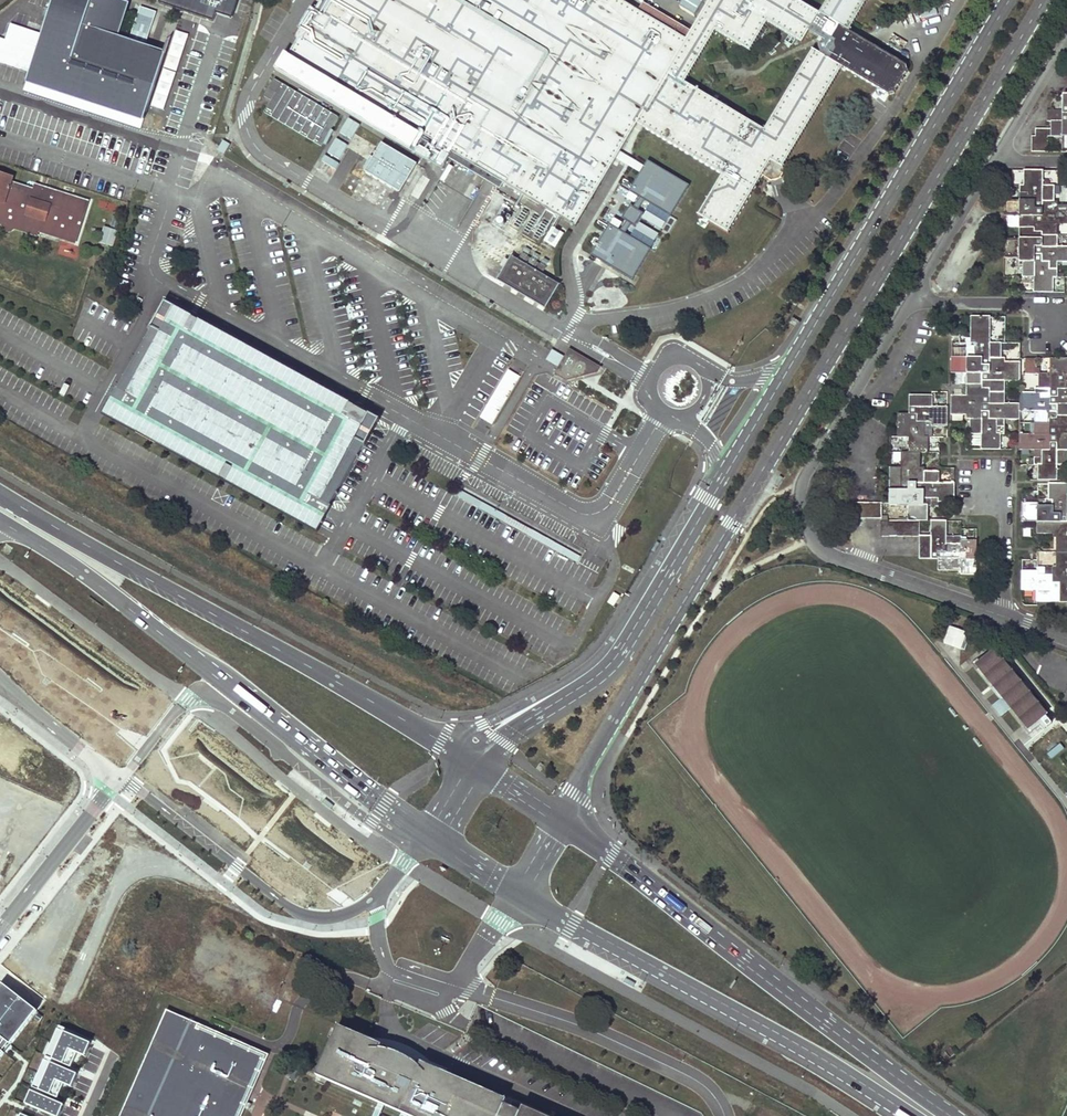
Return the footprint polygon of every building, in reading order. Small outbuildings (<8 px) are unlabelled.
[(41,35),(29,72),(26,82),(144,120),(145,115),(166,48),(164,48),(118,33),(125,12),(128,0),(127,0),(52,0),(41,35)] [(213,17),(215,10),(231,15),(235,0),(161,0),(213,17)] [(288,53),(575,223),(614,157),(619,150),(636,121),(686,37),(622,0),(320,0),(288,53)] [(636,121),(643,125),(722,171),(697,212),(729,230),(770,159),(782,166),(840,66),(820,54),(813,50),(767,127),(685,80),(714,30),(754,53),(771,23),(804,42),(811,31),(822,13),(801,0),(708,0),(686,37),(636,121)] [(822,13),(851,30),(868,0),(829,0),(822,13)] [(155,10),(140,5),(129,35),(146,40),(155,10)] [(822,13),(811,31),(824,39),(820,41),(818,46),(823,49),(820,54),(890,93),(909,67),(851,30),(822,13)] [(41,35),(11,25),(6,40),(0,39),(0,63),(29,72),(41,35)] [(420,133),(285,52),(276,68),(411,149),(420,133)] [(1051,110),(1047,110),(1046,121),(1051,121),(1062,122),(1062,114),(1062,111),(1051,110)] [(1066,152),(1066,114),(1062,114),(1062,122),(1051,121),(1051,129),(1051,136),(1051,137),(1062,137),(1062,152),(1066,152)] [(359,124),(348,117),(339,131),(351,138),(359,124)] [(375,145),(355,133),(347,147),(366,159),(375,145)] [(348,144),(335,136),(326,151),(339,159),(347,147),(348,144)] [(417,163),(382,143),(365,172),(400,192),(417,163)] [(504,184),(445,148),(441,155),(500,190),(504,184)] [(643,165),(619,150),(614,157),(639,172),(643,165)] [(339,162),(323,153),(320,160),(335,168),(339,162)] [(608,223),(591,252),(632,277),(650,247),(629,235),(649,202),(670,215),(689,185),(646,159),(643,165),(639,172),(628,190),(642,199),(622,232),(608,223)] [(770,159),(762,175),(770,180),(780,177),(785,169),(782,166),(770,159)] [(1043,170),(1023,170),(1023,185),(1020,185),(1020,193),(1027,193),(1027,201),(1035,201),(1035,208),(1042,208),(1042,201),(1054,201),(1054,186),(1042,186),(1043,170)] [(3,224),(3,228),(5,230),(9,232),(11,231),(14,229),(37,235),(38,231),(39,227),(61,234),(59,237),(75,242),(88,202),(36,186),(34,190),(12,182),(13,178),(0,174),(0,224),(3,224)] [(1004,201),(1004,216),(1019,216),(1019,227),(1035,227),(1035,216),(1042,216),(1042,208),(1035,208),(1035,201),(1027,201),(1027,193),(1020,193),(1020,201),(1004,201)] [(1066,224),(1066,205),(1054,205),(1054,201),(1042,201),(1042,208),(1042,216),(1035,216),(1035,227),(1035,231),(1042,231),(1042,235),(1057,236),(1058,224),(1066,224)] [(59,237),(61,234),(39,227),(38,231),(59,237)] [(114,247),(118,231),(104,227),(99,244),(114,247)] [(1004,239),(1004,258),(1023,258),(1023,262),(1035,262),(1035,254),(1035,246),(1042,247),(1042,235),(1042,231),(1035,231),(1035,227),(1019,227),(1019,239),(1004,239)] [(1066,262),(1066,247),(1057,247),(1057,236),(1042,235),(1042,247),(1035,246),(1035,254),(1042,254),(1042,262),(1049,262),(1049,269),(1057,269),(1057,262),(1066,262)] [(498,280),(545,308),(559,285),(542,275),(546,267),(540,264),(535,271),(533,269),(537,262),(531,259),(526,266),(523,264),(528,257),(522,253),(517,260),(512,257),(498,280)] [(1034,292),(1053,292),(1053,277),(1057,277),(1057,269),(1049,269),(1049,262),(1042,262),(1042,254),(1035,254),(1035,262),(1023,262),(1022,277),(1034,277),(1034,292)] [(112,398),(103,414),(321,534),(332,515),(382,426),(372,421),(218,336),(212,333),(205,329),(163,306),(112,398)] [(971,316),(971,343),(967,343),(967,348),(967,350),(974,350),(974,358),(982,358),(982,366),(989,366),(989,358),(1001,358),(1001,343),(989,343),(990,317),(971,316)] [(967,348),(951,348),(951,358),(967,358),(967,350),(967,348)] [(546,360),(559,368),(566,357),(559,354),(552,350),(548,356),(546,360)] [(574,353),(570,350),(566,357),(559,368),(556,373),(566,380),(598,371),(599,370),(600,368),(574,353)] [(951,358),(951,373),(966,373),(966,385),(981,385),(982,374),(989,374),(989,366),(982,366),(982,358),(974,358),(974,350),(967,350),(967,358),(951,358)] [(1004,381),(1020,381),(1020,373),(1020,362),(1001,362),(1001,358),(989,358),(989,366),(989,374),(982,374),(981,385),(981,389),(989,389),(989,393),(1004,393),(1004,381)] [(1050,359),(1050,374),(1038,374),(1038,378),(1038,389),(1050,389),(1050,397),(1057,397),(1057,389),(1065,389),(1065,382),(1066,382),(1066,359),(1050,359)] [(481,420),(493,426),(518,375),(505,369),(481,420)] [(1065,382),(1065,389),(1057,389),(1057,397),(1050,397),(1050,404),(1057,404),(1057,416),(1066,416),(1066,382),(1065,382)] [(951,396),(951,415),(970,415),(970,419),(981,419),(981,411),(981,404),(989,404),(989,393),(989,389),(981,389),(981,385),(966,385),(966,396),(951,396)] [(951,385),(951,396),(966,396),(966,385),(951,385)] [(1019,404),(1019,412),(1034,412),(1034,423),(1050,423),(1050,420),(1057,420),(1057,416),(1057,404),(1050,404),(1050,397),(1050,389),(1038,389),(1035,389),(1035,393),(1019,393),(1019,404)] [(1004,419),(1019,419),(1019,412),(1019,404),(1004,404),(1004,393),(989,393),(989,404),(981,404),(981,411),(989,411),(989,419),(996,419),(996,426),(1004,427),(1004,419)] [(932,395),(910,395),(909,414),(917,414),(917,422),(924,422),(924,429),(932,430),(932,426),(947,426),(947,407),(932,407),(932,395)] [(981,434),(981,449),(1000,449),(1000,434),(1004,434),(1004,427),(996,426),(996,419),(989,419),(989,411),(981,411),(981,419),(970,419),(970,434),(981,434)] [(909,437),(909,452),(920,452),(928,452),(928,438),(932,437),(932,430),(924,429),(924,422),(917,422),(917,414),(909,414),(898,414),(897,436),(897,437),(909,437)] [(1057,450),(1066,450),(1066,416),(1057,416),(1057,420),(1050,420),(1050,423),(1050,435),(1057,435),(1057,442),(1057,450)] [(1019,434),(1019,450),(1034,450),(1034,458),(1042,458),(1042,450),(1050,450),(1050,442),(1057,442),(1057,435),(1050,435),(1050,423),(1034,423),(1034,435),(1019,434)] [(1057,481),(1057,465),(1066,465),(1066,450),(1057,450),(1057,442),(1050,442),(1050,450),(1042,450),(1042,458),(1034,458),(1034,465),(1038,465),(1037,480),(1057,481)] [(889,467),(889,490),(897,490),(908,490),(908,483),(916,483),(924,483),(924,472),(920,472),(920,452),(909,452),(901,452),(901,467),(889,467)] [(938,502),(954,502),(954,483),(939,483),(939,472),(924,472),(924,483),(916,483),(916,490),(924,491),(923,498),(931,498),(931,506),(938,506),(938,502)] [(1060,522),(1066,522),(1066,484),(1049,484),(1049,500),(1045,500),(1045,507),(1053,507),(1052,514),(1060,514),(1060,522)] [(1037,522),(1037,533),(1052,533),(1052,522),(1060,522),(1060,514),(1052,514),(1053,507),(1045,507),(1045,500),(1037,500),(1037,503),(1022,503),(1022,522),(1037,522)] [(850,518),(858,518),(858,503),(850,502),(850,518)] [(881,519),(882,503),(873,503),(873,519),(881,519)] [(605,571),(486,504),(483,511),(602,577),(605,571)] [(889,536),(896,537),(897,521),(889,521),(889,536)] [(896,537),(904,537),(904,521),(897,521),(896,537)] [(904,537),(912,537),(913,521),(904,521),(904,537)] [(919,537),(920,537),(920,536),(920,521),(913,521),(912,537),(919,537)] [(919,559),(938,559),(938,551),(946,552),(946,544),(954,544),(954,536),(946,536),(946,521),(931,521),(931,536),(920,536),(920,537),(919,537),(919,559)] [(1056,553),(1066,553),(1066,522),(1060,522),(1052,522),(1052,533),(1056,533),(1056,553)] [(938,571),(960,571),(961,571),(961,560),(976,560),(976,541),(961,541),(961,537),(954,536),(954,544),(946,544),(946,552),(938,551),(938,559),(938,571)] [(1040,564),(1055,564),(1054,552),(1040,552),(1040,564)] [(1059,583),(1060,602),(1066,602),(1066,553),(1056,553),(1056,568),(1044,567),(1044,575),(1052,575),(1052,583),(1059,583)] [(976,575),(976,560),(961,560),(961,571),(960,571),(960,574),(976,575)] [(1038,602),(1060,602),(1059,583),(1052,583),(1052,575),(1044,575),(1044,567),(1037,567),(1037,571),(1022,571),(1021,590),(1038,591),(1038,602)] [(966,632),(951,627),(945,643),(961,648),(966,632)] [(1028,730),(1046,716),(993,652),(976,666),(1028,730)] [(83,927),(85,919),(75,916),(72,924),(83,927)] [(1,986),(0,987),(0,1059),(36,1012),(1,986)] [(167,1010),(120,1115),(242,1115),(269,1054),(167,1010)] [(59,1025),(27,1106),(52,1115),(60,1115),(91,1037),(59,1025)] [(523,1107),(521,1111),(504,1104),(506,1099),(422,1062),(420,1065),(412,1060),(405,1056),(397,1052),(390,1050),(380,1048),(382,1045),(338,1026),(317,1075),(380,1102),(385,1105),(411,1115),(544,1115),(523,1107)] [(385,1105),(380,1102),(374,1115),(380,1115),(385,1105)]
